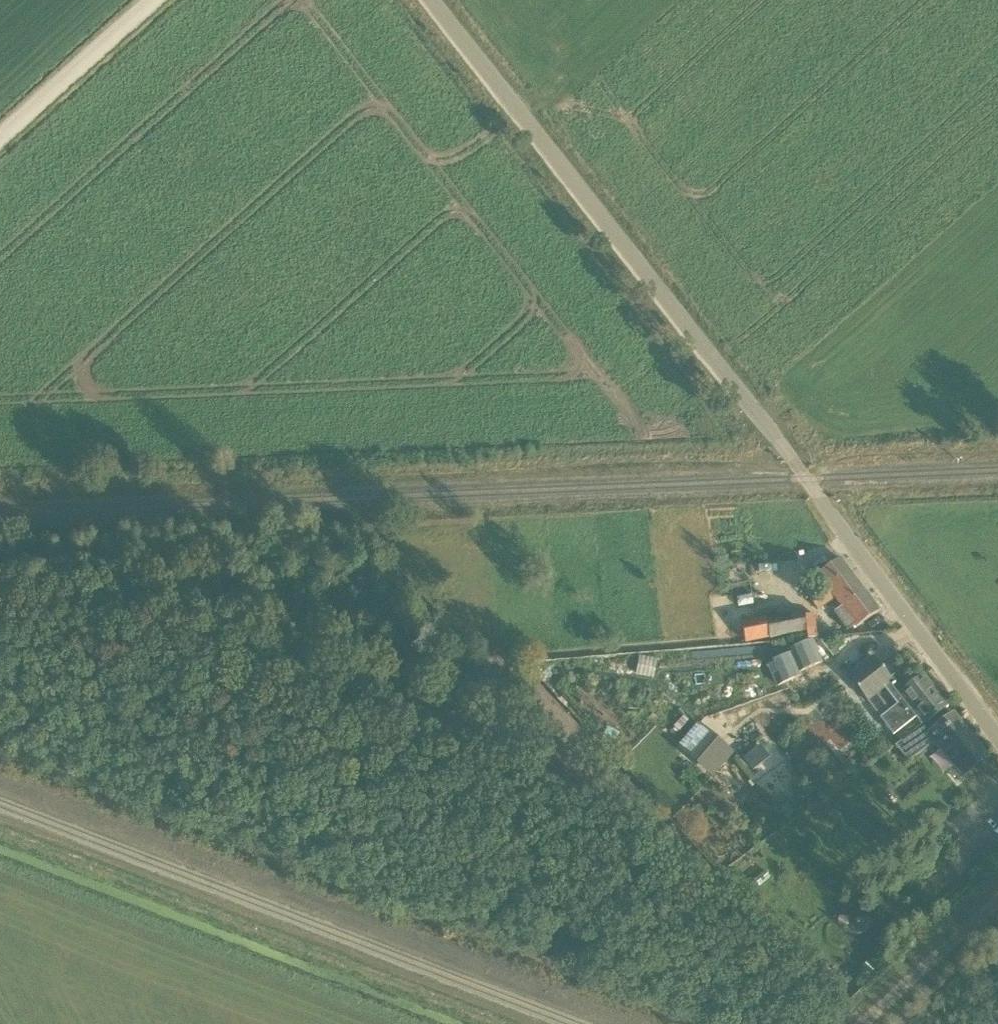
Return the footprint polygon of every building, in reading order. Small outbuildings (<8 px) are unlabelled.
[(856,628),(863,623),(879,611),(840,558),(817,574),(827,587),(810,600),(818,610),(835,598),(856,628)] [(803,611),(741,624),(745,642),(767,637),(768,640),(806,633),(807,639),(816,637),(812,615),(804,617),(803,611)] [(784,654),(769,665),(793,695),(832,665),(831,663),(836,659),(830,651),(825,655),(818,646),(792,665),(784,654)] [(873,655),(848,675),(867,701),(885,688),(893,681),(890,677),(873,655)] [(922,724),(946,705),(922,674),(908,686),(897,672),(890,677),(893,681),(885,688),(897,704),(880,718),(893,735),(916,717),(922,724)] [(947,706),(946,705),(922,724),(894,746),(895,747),(896,747),(907,762),(914,757),(926,748),(926,747),(934,741),(961,776),(985,757),(987,760),(988,759),(978,746),(952,713),(951,714),(952,715),(950,717),(944,709),(947,706)] [(732,754),(696,723),(676,746),(711,778),(732,754)]
